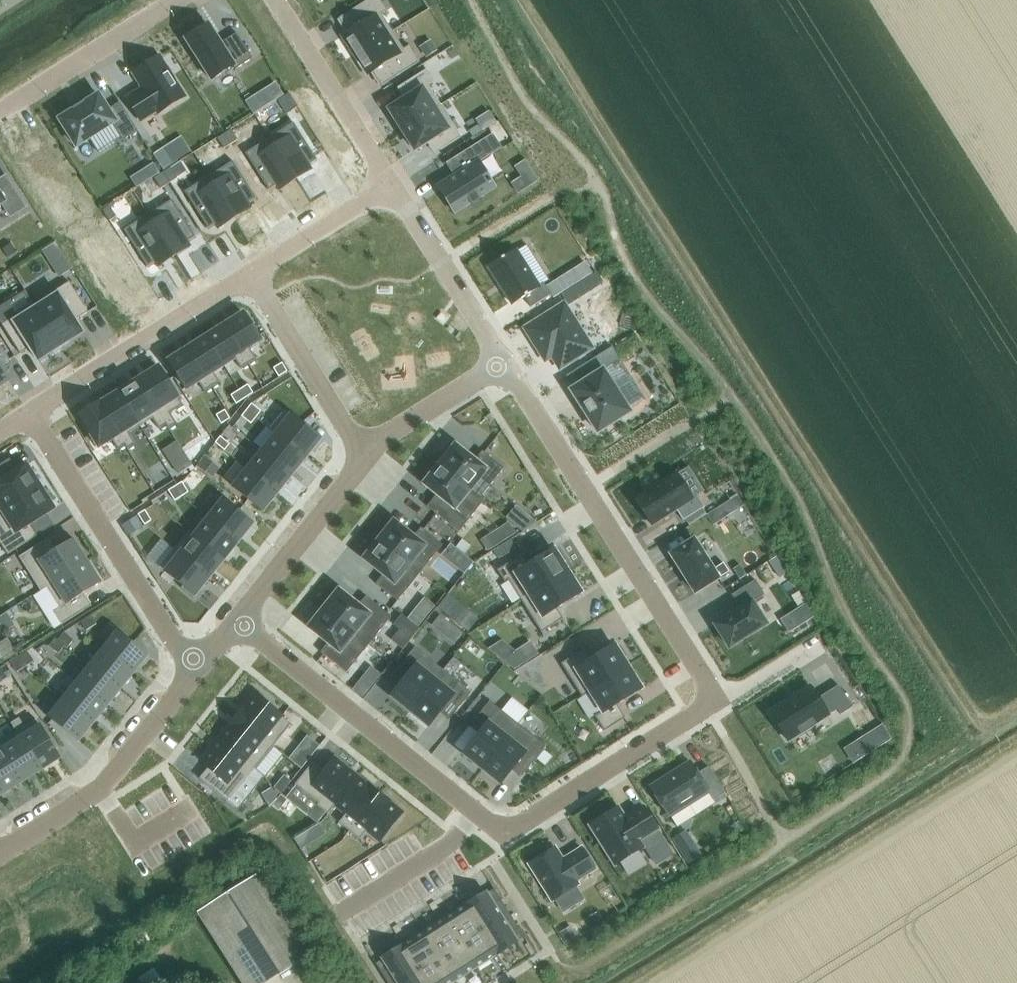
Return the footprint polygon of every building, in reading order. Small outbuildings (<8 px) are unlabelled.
[(338,19),(348,33),(342,36),(355,56),(392,32),(381,14),(387,11),(380,0),(368,0),(338,19)] [(208,25),(185,39),(211,80),(233,66),(235,70),(253,59),(236,33),(220,44),(208,25)] [(392,32),(355,56),(367,75),(372,72),(381,86),(419,62),(409,46),(403,49),(392,32)] [(143,89),(127,99),(140,120),(157,110),(158,113),(184,97),(159,56),(133,73),(143,89)] [(410,96),(389,109),(402,130),(441,105),(428,86),(434,82),(426,69),(403,84),(410,96)] [(287,93),(277,100),(284,110),(294,103),(287,93)] [(59,119),(76,146),(112,124),(123,141),(138,131),(123,108),(111,115),(98,95),(84,104),(83,102),(81,103),(82,105),(75,109),(74,108),(72,109),(73,111),(59,119)] [(441,105),(402,130),(415,150),(430,141),(435,142),(440,150),(461,137),(441,105)] [(230,144),(240,137),(234,127),(224,134),(230,144)] [(318,163),(299,133),(300,132),(299,131),(274,146),(298,183),(313,174),(314,175),(315,175),(312,169),(320,164),(319,162),(318,163)] [(220,150),(230,144),(224,134),(214,140),(220,150)] [(454,213),(470,203),(471,205),(481,200),(479,197),(495,187),(482,167),(479,162),(502,148),(493,134),(446,163),(454,176),(437,186),(454,213)] [(298,183),(274,146),(250,162),(251,163),(270,193),(270,195),(279,190),(282,195),(284,195),(282,193),(298,183)] [(169,182),(180,176),(173,165),(163,172),(169,182)] [(257,201),(238,171),(239,171),(238,169),(214,185),(237,222),(252,212),(253,214),(254,213),(251,207),(259,202),(258,201),(257,201)] [(159,188),(169,182),(163,172),(153,178),(159,188)] [(2,202),(11,216),(25,206),(6,177),(0,181),(0,203),(2,202)] [(237,222),(214,185),(189,200),(190,202),(190,201),(209,231),(209,232),(210,233),(218,228),(222,234),(223,233),(222,231),(237,222)] [(109,220),(120,214),(113,203),(103,210),(109,220)] [(197,239),(178,209),(177,207),(153,223),(176,260),(191,250),(193,252),(194,251),(190,246),(198,240),(197,239)] [(176,260),(153,223),(128,239),(129,240),(130,240),(149,270),(148,270),(149,272),(157,266),(161,272),(162,271),(161,270),(176,260)] [(515,250),(488,267),(512,305),(524,297),(531,307),(551,295),(544,283),(539,286),(515,250)] [(596,272),(582,280),(601,311),(615,302),(596,272)] [(69,282),(34,304),(61,347),(68,343),(68,342),(83,332),(75,320),(88,312),(69,282)] [(34,304),(2,325),(20,353),(30,347),(38,361),(53,351),(54,352),(61,347),(34,304)] [(563,307),(533,326),(539,336),(534,339),(546,358),(553,353),(561,365),(589,347),(563,307)] [(243,313),(224,325),(248,364),(256,359),(249,349),(261,342),(243,313)] [(224,325),(206,337),(224,365),(235,358),(241,368),(248,364),(224,325)] [(206,337),(188,348),(212,387),(219,382),(213,372),(224,365),(206,337)] [(9,381),(2,371),(12,364),(0,345),(0,386),(9,381)] [(188,348),(169,361),(186,389),(198,381),(205,391),(212,387),(188,348)] [(158,367),(138,380),(167,424),(166,425),(168,429),(177,424),(170,413),(183,405),(158,367)] [(603,370),(571,390),(580,405),(588,418),(597,432),(629,412),(603,370)] [(138,380),(119,392),(141,426),(153,418),(159,429),(166,425),(167,424),(138,380)] [(119,392),(100,404),(125,445),(128,449),(136,444),(129,433),(141,426),(119,392)] [(100,404),(80,417),(99,447),(112,439),(118,449),(125,445),(100,404)] [(251,404),(246,410),(256,418),(261,412),(251,404)] [(246,410),(241,417),(251,424),(256,418),(246,410)] [(270,429),(276,433),(306,457),(320,439),(302,425),(304,423),(292,413),(291,415),(285,410),(270,429)] [(275,434),(261,451),(291,475),(306,457),(276,433),(270,429),(269,429),(275,434)] [(220,436),(215,442),(225,450),(230,443),(220,436)] [(444,457),(438,465),(484,501),(484,500),(480,497),(504,468),(482,451),(474,460),(455,445),(445,457),(444,457)] [(261,451),(247,469),(277,493),(291,475),(261,451)] [(41,486),(37,480),(36,480),(26,465),(2,480),(0,477),(0,512),(41,486)] [(433,471),(424,484),(443,499),(433,512),(459,532),(484,501),(438,465),(433,471)] [(247,469),(233,487),(263,511),(277,493),(247,469)] [(675,473),(635,499),(652,526),(676,510),(683,520),(704,507),(697,495),(692,499),(675,473)] [(182,482),(175,486),(182,497),(188,492),(182,482)] [(41,486),(0,512),(0,517),(11,534),(0,540),(0,543),(7,555),(37,536),(30,524),(54,509),(44,493),(45,493),(41,486)] [(175,486),(168,491),(175,501),(182,497),(175,486)] [(223,500),(208,518),(238,542),(253,524),(223,500)] [(145,510),(138,514),(145,525),(151,520),(145,510)] [(188,531),(194,536),(224,560),(238,542),(208,518),(195,535),(189,530),(188,531)] [(383,533),(378,540),(420,573),(442,545),(421,528),(413,537),(394,521),(384,534),(383,533)] [(174,549),(180,553),(210,577),(224,560),(194,536),(188,531),(174,549)] [(42,542),(19,557),(41,592),(47,588),(46,587),(87,561),(73,539),(49,554),(42,542)] [(694,539),(670,554),(695,593),(729,572),(723,563),(713,569),(694,539)] [(373,546),(364,559),(383,574),(376,584),(397,601),(420,573),(378,540),(373,546)] [(174,549),(159,567),(183,586),(181,588),(193,598),(210,577),(180,553),(174,549)] [(522,554),(497,570),(504,582),(508,580),(521,600),(567,571),(562,563),(566,560),(559,550),(555,552),(553,549),(529,565),(522,554)] [(46,587),(47,588),(60,608),(54,612),(61,625),(85,610),(77,598),(101,583),(87,561),(46,587)] [(567,571),(521,600),(541,632),(563,619),(556,609),(581,593),(579,590),(583,587),(576,577),(572,579),(567,571)] [(765,595),(755,580),(732,595),(740,608),(715,625),(729,647),(766,624),(752,603),(765,595)] [(328,602),(323,608),(368,645),(391,617),(366,596),(358,606),(339,590),(329,602),(328,602)] [(318,615),(308,627),(328,643),(321,652),(346,673),(368,645),(323,608),(318,615)] [(96,624),(91,615),(81,622),(86,630),(96,624)] [(147,656),(117,631),(103,649),(133,673),(147,656)] [(67,648),(73,640),(64,632),(57,640),(64,646),(67,648)] [(64,646),(57,640),(55,638),(48,646),(58,654),(64,646)] [(582,650),(561,664),(582,697),(591,691),(628,667),(622,658),(626,656),(620,645),(616,648),(614,645),(589,660),(582,650)] [(391,696),(410,711),(443,670),(415,647),(397,669),(407,676),(391,696)] [(119,690),(133,673),(103,649),(89,666),(119,690)] [(34,661),(27,651),(19,656),(25,667),(34,661)] [(25,667),(19,656),(10,662),(17,672),(25,667)] [(119,690),(89,666),(76,682),(76,683),(106,707),(119,690)] [(628,667),(591,691),(603,711),(595,716),(604,731),(625,718),(617,704),(641,688),(639,685),(643,683),(637,672),(633,675),(628,667)] [(471,692),(443,670),(410,711),(428,726),(444,706),(454,714),(471,692)] [(76,683),(76,682),(69,676),(62,684),(70,690),(62,700),(92,724),(106,707),(76,683)] [(770,712),(788,741),(837,710),(840,715),(852,707),(838,685),(818,698),(810,686),(770,712)] [(254,694),(236,717),(273,747),(291,724),(267,705),(269,702),(259,693),(257,696),(254,694)] [(78,741),(92,724),(62,700),(48,717),(78,741)] [(489,701),(469,726),(479,734),(463,754),(482,769),(518,724),(489,701)] [(236,717),(218,739),(255,768),(273,747),(236,717)] [(60,758),(36,719),(24,727),(19,718),(11,723),(16,732),(17,731),(41,770),(60,758)] [(518,724),(482,769),(500,784),(516,764),(525,772),(546,746),(518,724)] [(16,732),(0,742),(0,747),(2,749),(3,749),(23,781),(41,770),(17,731),(16,732)] [(218,739),(200,761),(213,771),(204,782),(226,801),(245,777),(247,779),(255,768),(218,739)] [(2,749),(0,750),(0,785),(5,793),(23,781),(3,749),(2,749)] [(313,762),(295,785),(319,803),(317,805),(327,814),(357,777),(334,759),(324,771),(313,762)] [(690,763),(650,788),(668,816),(706,792),(713,801),(725,794),(708,767),(697,774),(690,763)] [(357,777),(327,814),(328,814),(335,805),(346,814),(339,823),(349,831),(379,794),(357,777)] [(379,794),(349,831),(360,839),(367,830),(379,840),(401,812),(379,794)] [(617,808),(589,826),(614,866),(643,848),(638,842),(657,830),(643,808),(632,815),(632,817),(625,821),(617,808)] [(555,848),(529,864),(552,901),(578,884),(576,881),(594,869),(581,848),(569,856),(570,857),(564,862),(555,848)] [(256,874),(197,911),(243,982),(266,982),(308,956),(256,874)] [(500,898),(493,888),(493,889),(487,893),(493,903),(500,898)] [(487,893),(486,892),(465,906),(480,930),(502,917),(499,912),(493,903),(487,893)] [(506,908),(500,898),(493,903),(499,912),(506,908)] [(480,930),(465,906),(444,919),(460,943),(480,930)] [(512,917),(506,908),(499,912),(502,917),(505,922),(512,917)] [(502,917),(480,930),(496,955),(518,942),(517,941),(511,931),(505,922),(502,917)] [(518,927),(512,917),(505,922),(511,931),(518,927)] [(423,932),(439,956),(460,943),(444,919),(423,932)] [(524,937),(518,927),(511,931),(517,941),(523,937),(524,938),(524,937)] [(480,930),(460,943),(475,968),(496,955),(480,930)] [(137,947),(150,940),(144,932),(132,939),(137,947)] [(439,956),(423,932),(403,945),(419,970),(439,956)] [(460,943),(439,956),(455,981),(475,968),(460,943)] [(403,945),(381,958),(382,959),(388,969),(394,978),(397,982),(419,970),(403,945)] [(419,970),(427,982),(452,982),(455,981),(439,956),(419,970)] [(388,969),(382,959),(376,963),(375,962),(375,963),(381,973),(388,969)] [(394,978),(388,969),(381,973),(387,982),(394,978)] [(397,982),(427,982),(419,970),(397,982)]
